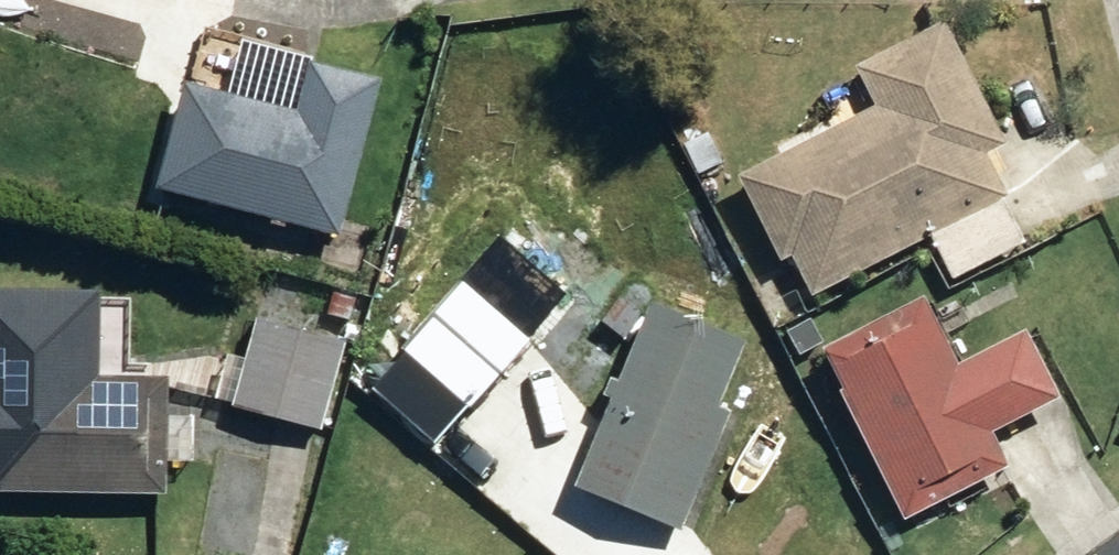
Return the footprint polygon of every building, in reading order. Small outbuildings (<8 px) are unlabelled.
[(7,17),(13,0),(0,0),(0,14),(7,17)] [(778,258),(798,298),(997,195),(975,152),(993,143),(930,21),(842,66),(862,105),(723,177),(767,263),(778,258)] [(141,190),(325,236),(363,80),(293,63),(280,113),(168,85),(141,190)] [(675,142),(689,175),(713,164),(699,133),(675,142)] [(389,351),(457,409),(517,337),(448,279),(389,351)] [(929,295),(828,345),(913,514),(1016,464),(998,427),(1066,393),(1032,324),(961,359),(929,295)] [(562,486),(671,530),(719,412),(706,407),(731,344),(633,303),(602,382),(593,379),(586,395),(598,400),(562,486)] [(786,358),(812,345),(798,317),(772,330),(786,358)] [(220,405),(310,429),(334,344),(244,319),(220,405)] [(153,495),(155,381),(0,377),(0,491),(153,495)]
